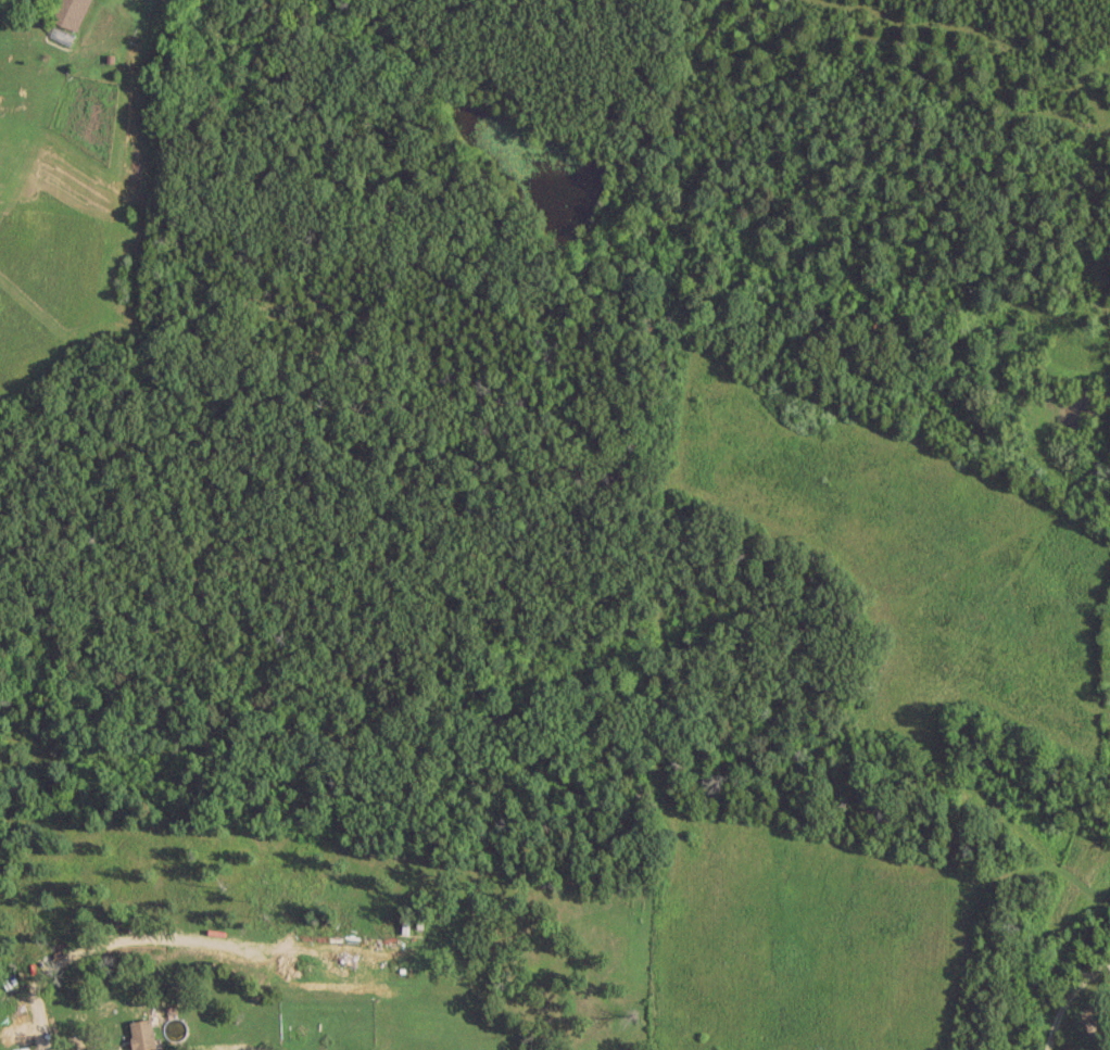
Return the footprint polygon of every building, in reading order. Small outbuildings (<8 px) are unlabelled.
[(46,17),(46,19),(75,30),(86,0),(52,0),(46,17)] [(151,1048),(150,1018),(129,1019),(129,1049),(151,1048)] [(22,1035),(20,1024),(5,1026),(6,1037),(22,1035)]
